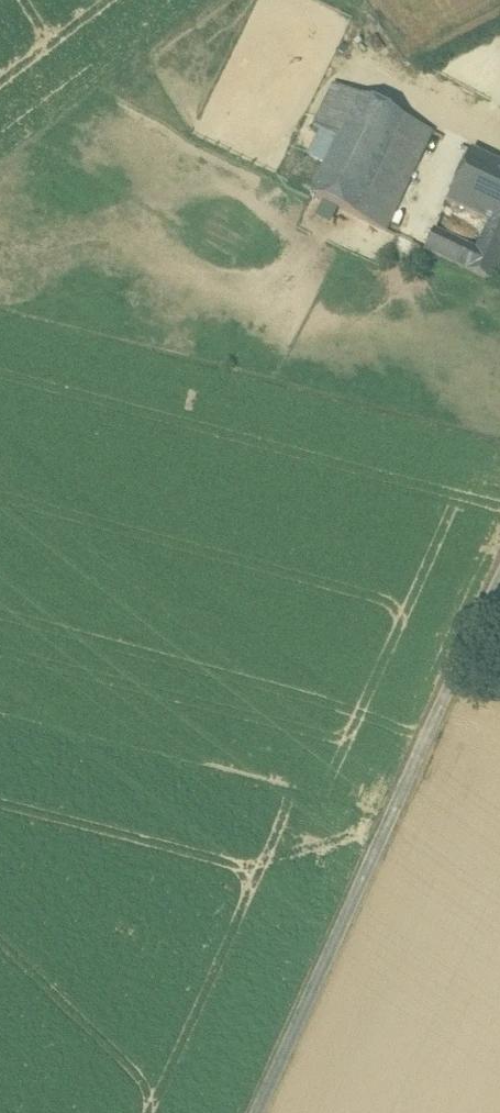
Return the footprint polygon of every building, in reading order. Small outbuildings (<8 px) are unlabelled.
[(404,118),(333,85),(314,126),(321,129),(339,137),(325,166),(311,196),(323,202),(339,209),(385,231),(411,178),(383,165),(404,121),(403,120),(404,118)] [(383,165),(411,178),(433,132),(404,118),(403,120),(404,121),(383,165)] [(339,137),(321,129),(308,158),(325,166),(339,137)] [(472,151),(447,203),(490,223),(499,228),(499,165),(472,151)] [(339,209),(323,202),(316,217),(332,224),(339,209)] [(467,270),(491,282),(499,262),(499,228),(490,223),(477,250),(467,270)] [(467,270),(477,250),(434,230),(425,250),(467,270)]
